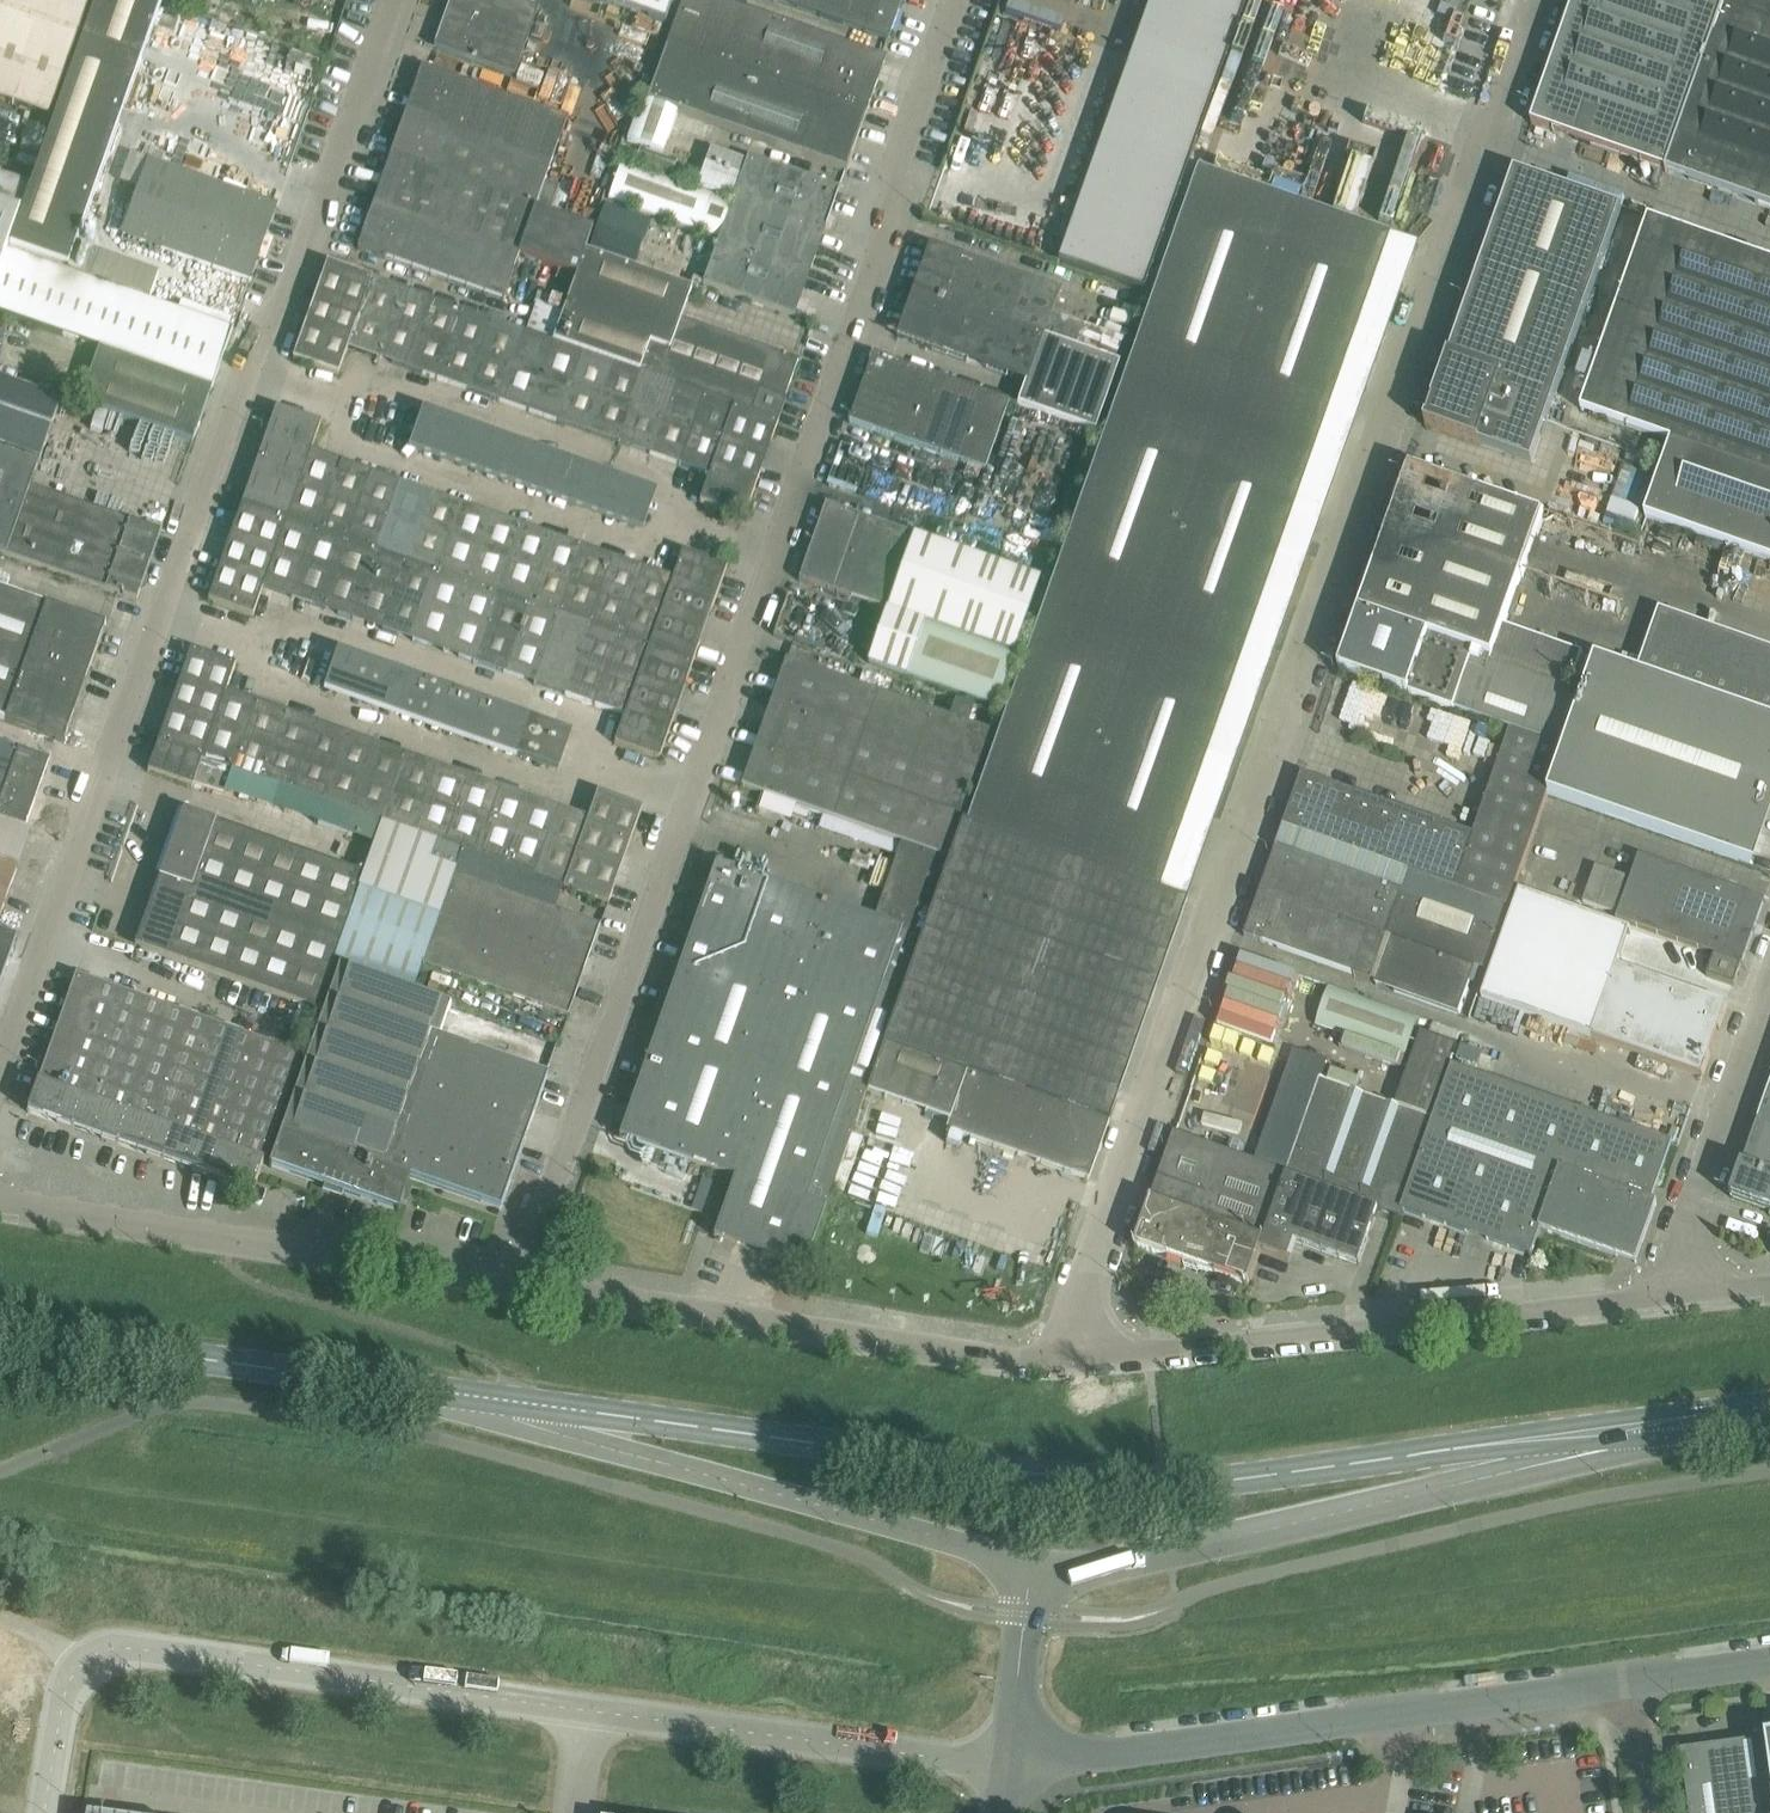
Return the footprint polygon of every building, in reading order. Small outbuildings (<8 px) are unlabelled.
[(49,120),(91,0),(0,0),(0,102),(49,120)] [(76,246),(161,5),(146,0),(96,0),(10,249),(68,269),(76,246)] [(435,49),(516,77),(540,9),(513,0),(452,0),(435,49)] [(665,28),(674,0),(586,0),(665,28)] [(667,47),(866,118),(886,63),(710,0),(684,0),(667,47)] [(888,42),(902,0),(767,0),(888,42)] [(1057,263),(1143,293),(1247,0),(1150,0),(1057,263)] [(1532,126),(1666,173),(1713,40),(1727,0),(1577,0),(1532,126)] [(1756,205),(1769,210),(1769,0),(1728,0),(1667,173),(1756,205)] [(847,173),(866,118),(667,47),(648,102),(847,173)] [(422,69),(406,114),(552,166),(569,120),(422,69)] [(626,143),(663,156),(677,115),(640,102),(626,143)] [(536,210),(552,166),(406,114),(390,160),(536,210)] [(1249,186),(1281,196),(1289,168),(1258,158),(1249,186)] [(734,202),(823,233),(837,193),(839,193),(839,191),(748,159),(748,161),(749,161),(734,202)] [(390,160),(357,250),(504,302),(520,257),(577,277),(585,254),(593,231),(536,210),(390,160)] [(122,236),(250,281),(276,208),(148,163),(122,236)] [(34,175),(3,164),(0,172),(0,272),(34,175)] [(720,243),(808,275),(823,233),(734,202),(733,206),(623,167),(610,203),(720,243)] [(884,1044),(967,1073),(1109,1123),(1186,904),(1156,893),(1387,241),(1196,172),(965,825),(961,824),(948,862),(921,938),(884,1044)] [(1622,211),(1515,173),(1426,427),(1532,465),(1622,211)] [(605,207),(588,254),(634,270),(651,223),(605,207)] [(1649,221),(1581,413),(1671,444),(1645,518),(1769,562),(1769,263),(1649,221)] [(794,315),(808,275),(720,243),(705,284),(703,284),(703,285),(794,318),(795,316),(794,315)] [(67,272),(149,301),(159,275),(76,246),(68,269),(67,272)] [(930,247),(897,338),(1026,385),(1018,407),(1090,432),(1123,338),(1052,313),(1059,293),(930,247)] [(99,350),(80,404),(193,444),(232,332),(8,253),(0,276),(0,315),(99,350)] [(553,344),(583,354),(613,365),(644,376),(674,386),(704,397),(733,407),(751,414),(759,392),(787,402),(800,364),(682,321),(692,292),(585,254),(577,277),(553,344)] [(338,376),(347,350),(346,349),(370,279),(327,264),(293,360),(338,376)] [(401,290),(370,279),(346,349),(347,350),(377,360),(401,290)] [(377,360),(407,371),(432,301),(401,290),(377,360)] [(407,371),(438,382),(462,312),(432,301),(407,371)] [(438,382),(467,392),(492,322),(462,312),(438,382)] [(467,392),(499,403),(523,333),(492,322),(467,392)] [(499,403),(528,414),(553,344),(523,333),(499,403)] [(583,354),(553,344),(528,414),(559,425),(583,354)] [(559,425),(588,435),(613,365),(583,354),(559,425)] [(873,356),(849,422),(848,424),(984,472),(1009,404),(873,356)] [(588,435),(619,446),(644,376),(613,365),(588,435)] [(619,446),(649,456),(674,386),(644,376),(619,446)] [(41,460),(61,402),(0,380),(0,446),(41,460)] [(649,456),(709,477),(733,407),(704,397),(674,386),(649,456)] [(779,423),(787,402),(759,392),(751,414),(779,423)] [(709,477),(699,504),(745,520),(761,474),(772,444),(779,423),(751,414),(733,407),(709,477)] [(275,410),(242,506),(207,602),(252,618),(262,590),(291,600),(316,532),(340,464),(310,454),(320,426),(275,410)] [(646,530),(659,489),(424,412),(411,452),(646,530)] [(161,535),(31,489),(38,467),(0,454),(0,555),(137,603),(161,535)] [(1639,509),(1652,468),(1630,462),(1615,512),(1616,513),(1619,503),(1639,509)] [(340,464),(316,532),(346,542),(370,474),(340,464)] [(1410,470),(1364,601),(1339,672),(1454,712),(1455,711),(1562,748),(1581,695),(1571,691),(1583,655),(1504,627),(1543,517),(1410,470)] [(370,474),(346,542),(376,553),(400,485),(370,474)] [(400,485),(376,553),(407,564),(431,495),(400,485)] [(431,495),(407,564),(437,574),(461,506),(431,495)] [(461,506),(437,574),(467,585),(491,517),(461,506)] [(886,611),(912,536),(826,506),(799,581),(886,611)] [(491,517),(467,585),(497,596),(521,527),(491,517)] [(582,548),(521,527),(497,596),(528,606),(558,617),(582,548)] [(291,600),(322,611),(346,542),(316,532),(291,600)] [(1040,582),(912,536),(886,611),(867,663),(995,709),(1040,582)] [(322,611),(352,621),(376,553),(346,542),(322,611)] [(582,548),(558,617),(588,628),(612,559),(582,548)] [(673,580),(649,649),(626,717),(624,717),(614,746),(660,761),(728,569),(681,552),(672,580),(673,580)] [(352,621),(383,632),(407,564),(376,553),(352,621)] [(565,696),(624,717),(626,717),(649,649),(673,580),(672,580),(612,559),(588,628),(565,696)] [(383,632),(413,643),(437,574),(407,564),(383,632)] [(413,643),(443,653),(467,585),(437,574),(413,643)] [(443,653),(473,664),(497,596),(467,585),(443,653)] [(64,744),(105,628),(0,591),(0,721),(64,744)] [(473,664),(504,674),(528,606),(497,596),(473,664)] [(534,685),(558,617),(528,606),(504,674),(534,685)] [(1638,675),(1678,689),(1769,721),(1769,650),(1661,612),(1638,675)] [(534,685),(565,696),(588,628),(558,617),(534,685)] [(190,652),(147,773),(191,788),(193,782),(223,793),(230,773),(255,704),(225,694),(235,667),(190,652)] [(338,653),(324,692),(558,774),(571,735),(338,653)] [(1678,689),(1638,675),(1597,661),(1565,752),(1550,796),(1748,865),(1769,802),(1769,721),(1678,689)] [(785,662),(740,789),(901,845),(948,862),(961,824),(993,735),(785,662)] [(230,773),(261,784),(285,715),(255,704),(230,773)] [(261,784),(292,794),(315,725),(285,715),(261,784)] [(292,794),(322,805),(346,736),(315,725),(292,794)] [(1277,848),(1245,939),(1371,983),(1382,953),(1387,955),(1376,987),(1460,1016),(1476,970),(1486,973),(1549,796),(1550,796),(1565,752),(1510,733),(1473,836),(1302,776),(1283,830),(1410,875),(1404,892),(1277,848)] [(322,805),(352,816),(376,747),(346,736),(322,805)] [(26,832),(50,764),(0,746),(0,823),(26,832)] [(352,816),(382,826),(406,758),(376,747),(352,816)] [(382,826),(413,837),(437,768),(406,758),(382,826)] [(413,837),(443,848),(467,779),(437,768),(413,837)] [(443,848),(473,858),(497,789),(467,779),(443,848)] [(473,858),(534,880),(558,811),(497,789),(473,858)] [(597,794),(587,821),(558,811),(534,880),(609,906),(643,810),(597,794)] [(359,890),(364,876),(183,812),(135,947),(316,1012),(334,961),(342,937),(359,890)] [(30,834),(26,832),(0,823),(0,918),(30,834)] [(1617,921),(1715,956),(1743,966),(1766,902),(1639,858),(1617,921)] [(715,865),(633,1099),(619,1139),(734,1179),(713,1239),(787,1265),(796,1243),(812,1248),(866,1093),(884,1044),(921,938),(874,921),(715,865)] [(1614,916),(1626,879),(1595,869),(1582,905),(1614,916)] [(439,918),(421,966),(422,966),(567,1018),(599,928),(454,876),(439,918)] [(439,918),(359,890),(342,937),(334,961),(413,989),(421,966),(439,918)] [(1520,891),(1481,999),(1592,1039),(1703,1078),(1712,1054),(1719,1032),(1728,1007),(1617,967),(1630,930),(1520,891)] [(0,939),(0,991),(16,945),(0,939)] [(1736,988),(1743,966),(1715,956),(1707,978),(1736,988)] [(439,1040),(450,1007),(339,969),(270,1168),(390,1209),(395,1196),(404,1199),(410,1180),(500,1211),(547,1078),(439,1040)] [(71,1129),(120,992),(76,976),(28,1113),(71,1129)] [(1316,1026),(1406,1058),(1419,1022),(1329,990),(1316,1026)] [(71,1129),(117,1145),(166,1008),(120,992),(71,1129)] [(1434,1123),(1402,1213),(1407,1214),(1533,1256),(1542,1232),(1549,1234),(1554,1236),(1618,1259),(1637,1266),(1658,1207),(1653,1204),(1673,1146),(1683,1118),(1697,1077),(1591,1039),(1491,1005),(1468,1073),(1453,1069),(1434,1123)] [(211,1024),(166,1008),(117,1145),(163,1161),(211,1024)] [(163,1161),(208,1178),(256,1041),(211,1024),(163,1161)] [(1422,1034),(1396,1106),(1432,1119),(1457,1047),(1422,1034)] [(208,1178),(253,1194),(301,1056),(256,1041),(208,1178)] [(1088,1181),(1109,1123),(967,1073),(884,1044),(866,1093),(949,1122),(946,1131),(1088,1181)] [(1288,1175),(1321,1082),(1328,1064),(1296,1052),(1256,1164),(1288,1175)] [(1321,1082),(1288,1175),(1260,1252),(1289,1262),(1296,1244),(1359,1267),(1379,1212),(1400,1219),(1402,1213),(1434,1123),(1321,1082)] [(1731,1199),(1769,1213),(1769,1089),(1731,1199)] [(1256,1164),(1175,1136),(1135,1249),(1248,1289),(1260,1252),(1288,1175),(1256,1164)] [(395,1196),(390,1209),(399,1213),(404,1199),(395,1196)] [(796,1243),(787,1265),(804,1271),(812,1248),(796,1243)] [(1522,1269),(1527,1255),(1505,1248),(1500,1262),(1522,1269)] [(1684,1771),(1690,1812),(1769,1812),(1769,1763),(1767,1741),(1715,1748),(1716,1753),(1704,1768),(1684,1771)]
